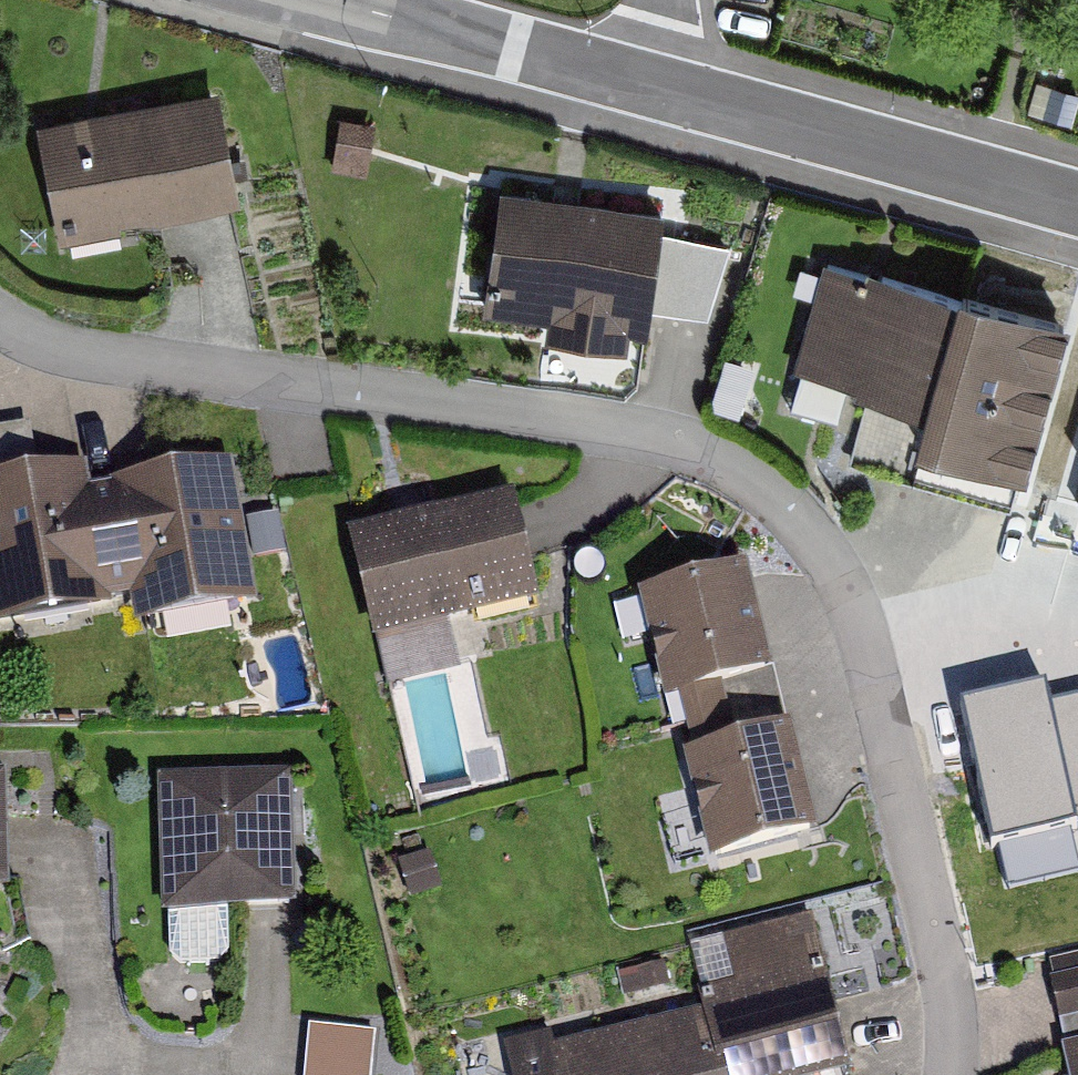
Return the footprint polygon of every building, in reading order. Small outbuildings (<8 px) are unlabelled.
[(220,94),(43,128),(65,240),(242,206),(220,94)] [(668,194),(505,180),(494,307),(555,312),(554,334),(641,341),(643,326),(657,327),(668,194)] [(1066,322),(835,260),(805,373),(932,407),(923,441),(1026,468),(1066,322)] [(39,471),(31,423),(0,428),(0,478),(39,471)] [(257,602),(233,460),(107,481),(108,488),(92,490),(87,463),(39,471),(0,478),(0,624),(112,605),(111,600),(130,597),(134,623),(257,602)] [(521,495),(355,529),(387,685),(465,669),(457,630),(545,612),(521,495)] [(744,565),(637,593),(665,702),(680,698),(722,687),(773,675),(744,565)] [(960,704),(993,849),(1077,830),(1077,677),(960,704)] [(722,687),(680,698),(693,750),(736,739),(722,687)] [(682,753),(710,862),(819,834),(791,725),(736,739),(693,750),(682,753)] [(295,778),(169,778),(169,916),(295,916),(295,778)] [(8,891),(9,779),(0,779),(0,892),(8,891)] [(511,1045),(517,1074),(857,1074),(824,925),(717,949),(727,998),(704,1003),(708,1019),(556,1052),(552,1036),(511,1045)] [(1054,984),(1072,1074),(1077,1074),(1077,979),(1054,984)] [(377,1031),(308,1025),(304,1074),(373,1074),(377,1031)]
